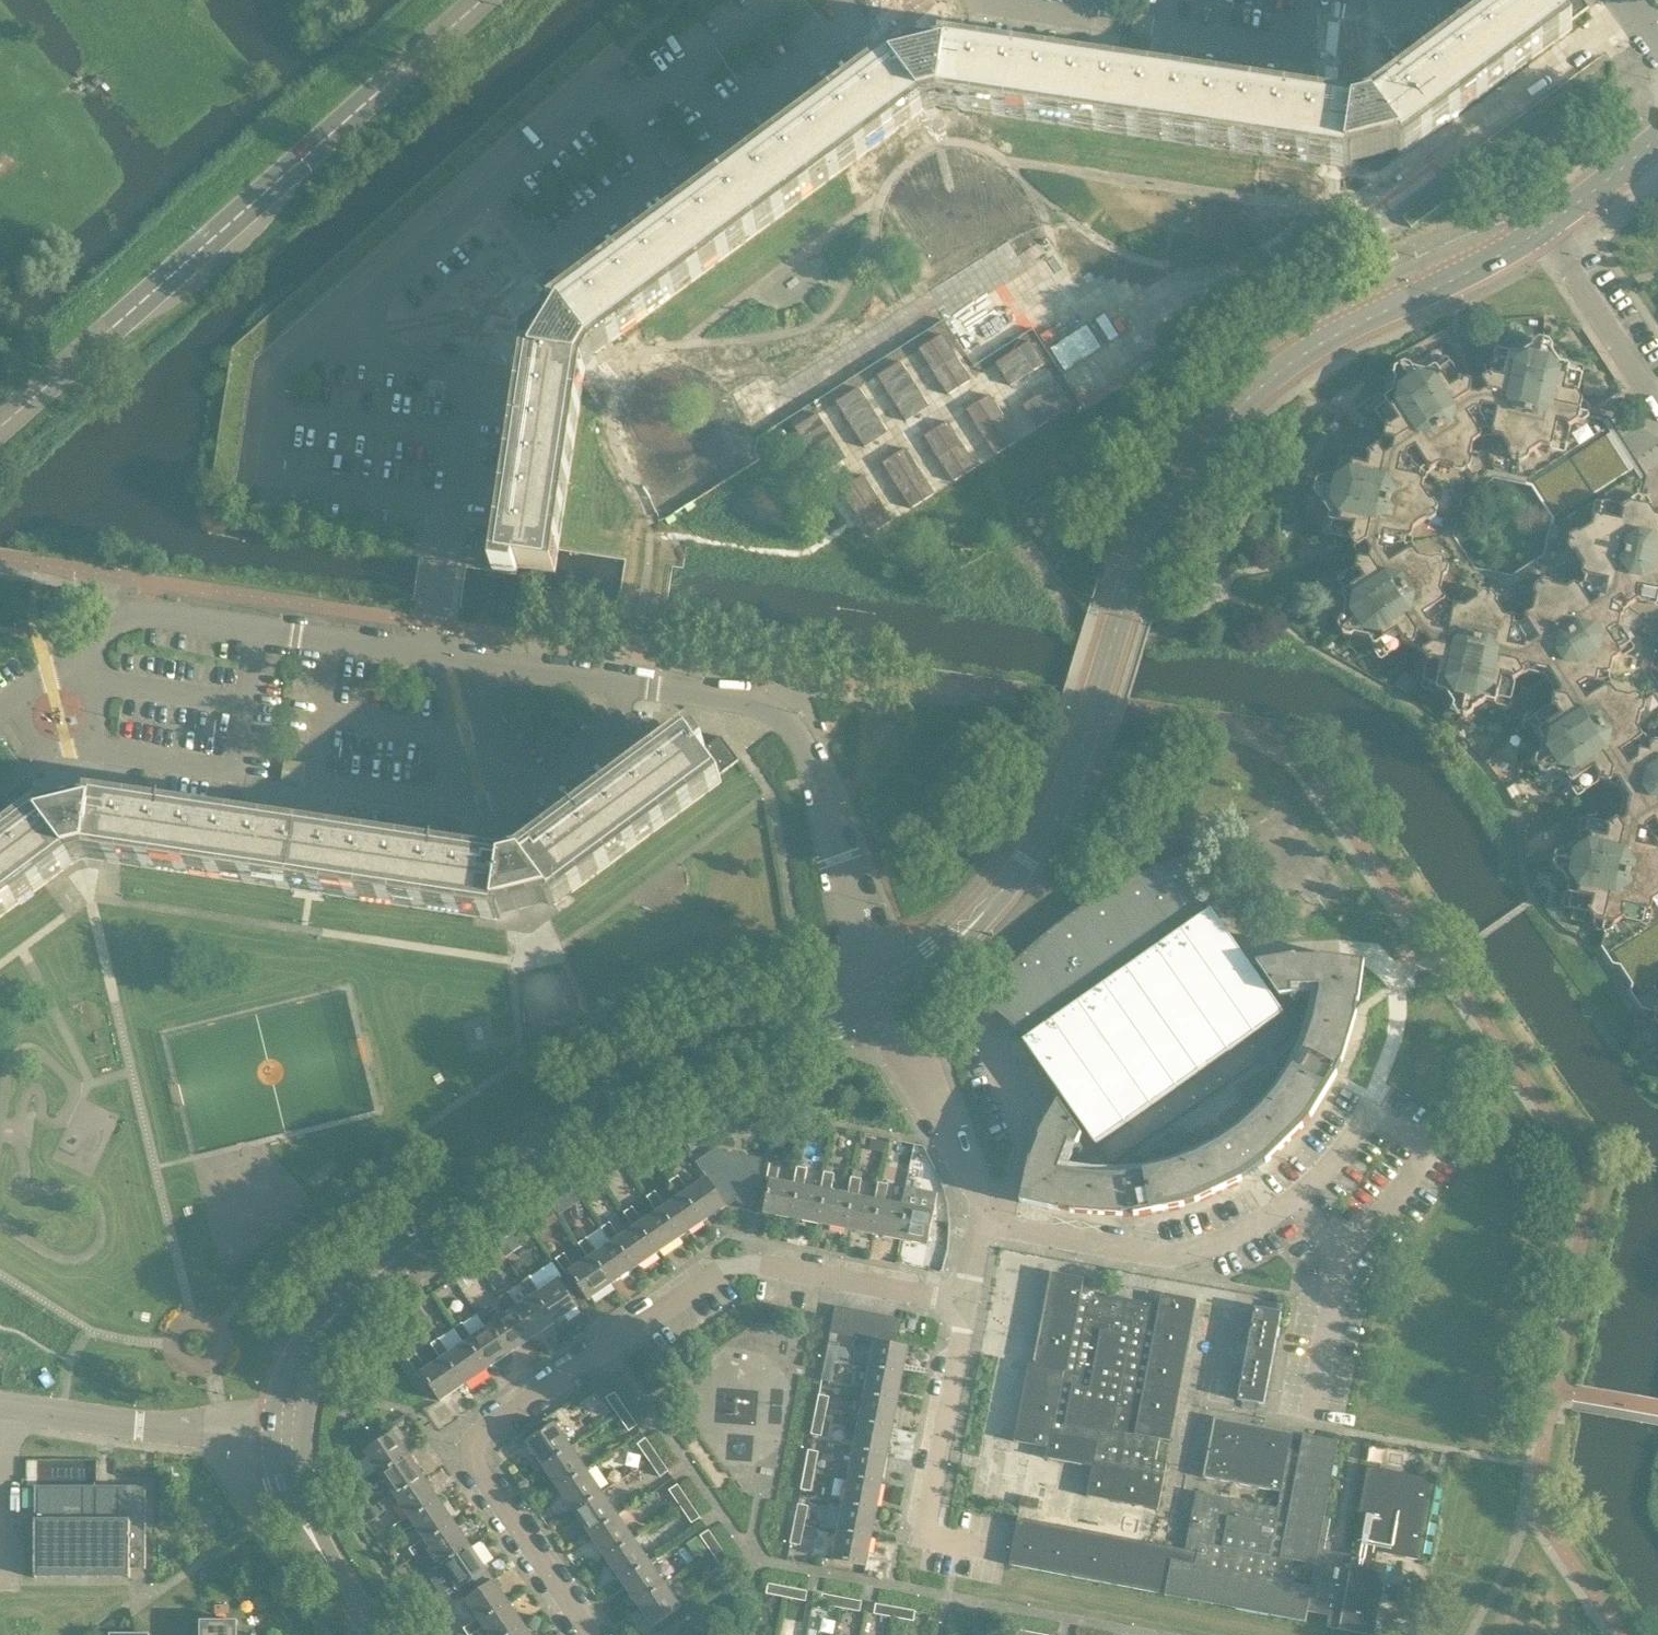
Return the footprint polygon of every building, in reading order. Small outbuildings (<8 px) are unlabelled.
[(1548,0),(1509,0),(1372,101),(1369,102),(1367,71),(1339,78),(1352,106),(1349,106),(1315,102),(1148,77),(1139,137),(1365,171),(1366,166),(1385,161),(1388,165),(1571,30),(1566,24),(1548,0)] [(1548,0),(1566,24),(1588,8),(1582,0),(1549,0),(1548,0)] [(938,107),(1139,137),(1148,77),(925,43),(922,17),(895,24),(904,49),(721,184),(757,234),(923,111),(938,107)] [(593,33),(607,49),(616,41),(601,23),(596,27),(597,29),(593,33)] [(593,33),(584,41),(598,57),(607,49),(593,33)] [(598,57),(584,41),(575,49),(589,65),(598,57)] [(575,49),(565,57),(580,73),(589,65),(575,49)] [(562,89),(547,72),(538,80),(553,97),(562,89)] [(538,80),(529,88),(544,105),(553,97),(538,80)] [(520,96),(511,104),(526,121),(535,113),(520,96)] [(526,121),(511,104),(502,112),(517,129),(526,121)] [(502,112),(493,120),(508,137),(517,129),(502,112)] [(484,128),(475,136),(490,153),(499,145),(484,128)] [(466,144),(457,152),(472,169),(481,161),(466,144)] [(472,169),(457,152),(448,160),(463,177),(472,169)] [(448,160),(439,168),(454,185),(463,177),(448,160)] [(430,176),(421,184),(436,201),(445,193),(430,176)] [(436,201),(421,184),(412,192),(427,209),(436,201)] [(593,355),(757,234),(721,184),(611,266),(539,320),(517,303),(503,327),(527,338),(493,564),(554,573),(585,369),(593,355)] [(418,217),(403,200),(394,208),(409,225),(418,217)] [(400,233),(385,216),(376,224),(391,241),(400,233)] [(358,240),(349,248),(364,264),(373,257),(358,240)] [(340,256),(331,263),(346,280),(355,272),(340,256)] [(322,271),(313,279),(328,296),(337,288),(322,271)] [(310,312),(295,295),(286,303),(301,320),(310,312)] [(292,328),(277,311),(268,319),(283,336),(292,328)] [(274,344),(259,327),(250,335),(265,352),(274,344)] [(1487,391),(1479,396),(1482,411),(1480,419),(1484,427),(1493,429),(1491,435),(1493,438),(1502,440),(1509,451),(1528,455),(1540,448),(1549,450),(1552,449),(1553,444),(1563,446),(1565,445),(1569,428),(1578,423),(1580,411),(1582,403),(1577,394),(1580,379),(1578,376),(1569,374),(1570,369),(1568,366),(1559,364),(1552,352),(1532,348),(1521,356),(1511,354),(1509,355),(1508,360),(1497,358),(1495,359),(1492,375),(1483,381),(1482,383),(1487,391)] [(252,378),(254,366),(232,363),(230,375),(252,378)] [(1388,441),(1386,447),(1402,458),(1413,460),(1418,469),(1425,465),(1428,470),(1431,470),(1439,466),(1452,469),(1469,459),(1472,444),(1480,440),(1480,437),(1477,431),(1484,427),(1480,419),(1482,411),(1479,396),(1470,394),(1471,385),(1470,383),(1460,381),(1451,367),(1448,367),(1439,372),(1437,368),(1433,368),(1426,372),(1412,369),(1395,380),(1393,394),(1385,398),(1384,402),(1386,406),(1378,411),(1377,414),(1386,428),(1384,438),(1386,440),(1388,441)] [(250,390),(252,378),(230,375),(228,387),(250,390)] [(249,402),(250,390),(228,387),(227,399),(249,402)] [(247,414),(249,402),(227,399),(225,410),(247,414)] [(225,410),(223,422),(245,426),(247,414),(225,410)] [(1630,504),(1641,506),(1648,477),(1630,447),(1611,418),(1580,411),(1578,423),(1569,428),(1565,445),(1563,446),(1553,444),(1552,449),(1549,450),(1540,448),(1528,455),(1509,451),(1502,440),(1493,438),(1491,435),(1493,429),(1484,427),(1477,431),(1480,437),(1480,440),(1472,444),(1469,459),(1452,469),(1439,466),(1431,470),(1428,470),(1425,465),(1418,469),(1416,477),(1421,479),(1423,481),(1422,491),(1429,502),(1425,522),(1413,530),(1411,539),(1409,540),(1402,539),(1401,547),(1405,553),(1411,550),(1413,550),(1418,558),(1433,562),(1443,578),(1440,593),(1444,600),(1444,603),(1440,606),(1444,612),(1452,613),(1453,608),(1456,607),(1463,609),(1476,601),(1496,606),(1503,617),(1512,620),(1514,622),(1513,627),(1520,629),(1526,625),(1524,621),(1525,618),(1532,613),(1535,598),(1552,588),(1566,591),(1574,586),(1576,586),(1579,590),(1586,586),(1587,579),(1582,578),(1581,575),(1583,567),(1575,555),(1579,535),(1591,527),(1593,518),(1596,517),(1600,518),(1603,507),(1606,506),(1621,509),(1630,504)] [(243,438),(245,426),(223,422),(221,434),(243,438)] [(241,449),(243,438),(221,434),(219,446),(241,449)] [(240,461),(241,449),(219,446),(218,458),(240,461)] [(1365,545),(1369,553),(1385,550),(1393,552),(1401,547),(1402,539),(1409,540),(1411,539),(1413,530),(1425,522),(1429,502),(1422,491),(1423,481),(1421,479),(1416,477),(1418,469),(1413,460),(1402,458),(1386,447),(1381,451),(1380,449),(1377,448),(1368,454),(1351,451),(1349,452),(1347,462),(1343,461),(1340,463),(1338,472),(1326,479),(1322,499),(1330,511),(1328,520),(1330,523),(1334,524),(1332,534),(1333,536),(1349,539),(1355,548),(1358,549),(1365,545)] [(238,473),(240,461),(218,458),(216,470),(238,473)] [(238,473),(216,470),(214,482),(236,486),(238,473)] [(1586,586),(1591,594),(1599,596),(1613,606),(1621,600),(1625,607),(1627,608),(1637,603),(1652,606),(1655,605),(1657,595),(1657,518),(1656,517),(1650,508),(1641,506),(1630,504),(1621,509),(1606,506),(1603,507),(1600,518),(1596,517),(1593,518),(1591,527),(1579,535),(1575,555),(1583,567),(1581,575),(1582,578),(1587,579),(1586,586)] [(1405,553),(1401,547),(1393,552),(1385,550),(1369,553),(1368,562),(1360,559),(1357,561),(1355,571),(1340,580),(1340,583),(1345,591),(1341,594),(1341,597),(1346,604),(1343,619),(1354,635),(1368,638),(1372,646),(1376,646),(1379,645),(1385,653),(1388,654),(1402,644),(1412,647),(1415,645),(1416,637),(1425,640),(1435,626),(1437,617),(1444,612),(1440,606),(1444,603),(1444,600),(1440,593),(1443,578),(1433,562),(1418,558),(1413,550),(1411,550),(1405,553)] [(1549,672),(1560,690),(1578,687),(1586,681),(1595,683),(1597,674),(1607,675),(1609,674),(1612,663),(1619,659),(1620,656),(1617,651),(1627,645),(1627,643),(1618,628),(1620,619),(1619,616),(1611,614),(1613,606),(1599,596),(1591,594),(1586,586),(1579,590),(1576,586),(1574,586),(1566,591),(1552,588),(1535,598),(1532,613),(1525,618),(1524,621),(1526,625),(1520,629),(1526,638),(1524,648),(1528,668),(1549,672)] [(1657,595),(1655,605),(1652,606),(1637,603),(1627,608),(1625,607),(1621,600),(1613,606),(1611,614),(1619,616),(1620,619),(1618,628),(1627,643),(1627,645),(1617,651),(1620,656),(1619,659),(1612,663),(1609,674),(1607,675),(1597,674),(1595,683),(1600,690),(1606,687),(1610,687),(1614,694),(1628,697),(1639,714),(1636,727),(1640,736),(1640,740),(1633,744),(1638,753),(1649,754),(1651,745),(1653,744),(1657,745),(1657,685),(1651,674),(1657,639),(1657,595)] [(1452,613),(1444,612),(1437,617),(1435,626),(1425,640),(1430,647),(1423,651),(1423,654),(1429,663),(1424,679),(1426,682),(1435,684),(1435,689),(1437,691),(1446,693),(1453,704),(1472,709),(1484,702),(1493,703),(1496,701),(1496,697),(1507,700),(1510,697),(1514,682),(1523,676),(1523,673),(1522,671),(1528,668),(1524,648),(1526,638),(1520,629),(1513,627),(1514,622),(1512,620),(1503,617),(1496,606),(1476,601),(1463,609),(1456,607),(1453,608),(1452,613)] [(1399,679),(1410,686),(1414,678),(1403,672),(1399,679)] [(1600,690),(1595,683),(1586,681),(1578,687),(1560,690),(1559,697),(1556,696),(1554,698),(1552,708),(1537,715),(1537,719),(1541,728),(1538,730),(1537,733),(1542,741),(1539,754),(1550,771),(1563,774),(1568,782),(1572,782),(1576,780),(1581,789),(1583,789),(1599,781),(1609,784),(1612,782),(1612,780),(1619,782),(1628,767),(1636,762),(1638,753),(1633,744),(1640,740),(1640,736),(1636,727),(1639,714),(1628,697),(1614,694),(1610,687),(1606,687),(1600,690)] [(721,783),(717,777),(699,753),(684,733),(543,837),(538,830),(517,845),(509,847),(501,849),(471,845),(469,855),(301,829),(292,890),(474,918),(495,921),(497,913),(498,912),(498,911),(548,899),(548,900),(549,899),(554,906),(572,893),(721,783)] [(721,737),(699,753),(717,777),(738,761),(721,737)] [(1638,753),(1636,762),(1628,767),(1619,782),(1630,799),(1625,820),(1657,842),(1657,745),(1653,744),(1651,745),(1649,754),(1638,753)] [(292,890),(301,829),(97,798),(64,793),(24,823),(0,841),(0,918),(44,885),(73,864),(88,860),(123,865),(292,890)] [(1657,842),(1625,820),(1620,824),(1619,822),(1616,821),(1607,827),(1590,823),(1588,825),(1586,834),(1580,834),(1578,835),(1577,844),(1565,852),(1561,871),(1568,883),(1567,892),(1568,895),(1572,896),(1571,907),(1573,909),(1588,912),(1594,921),(1603,923),(1613,925),(1623,919),(1639,923),(1642,920),(1644,911),(1648,912),(1651,909),(1653,901),(1657,897),(1657,850),(1656,850),(1657,842)] [(982,1001),(1020,1033),(1203,904),(1187,858),(1202,853),(1202,851),(1190,855),(1178,859),(1166,864),(1155,869),(1143,874),(1132,879),(1121,885),(1110,891),(1099,897),(1089,904),(1079,911),(1068,918),(1058,925),(1048,933),(1039,941),(1030,949),(1020,957),(1011,966),(1003,975),(994,984),(986,994),(978,1003),(971,1013),(972,1014),(982,1001)] [(1618,965),(1629,984),(1627,992),(1639,1011),(1657,1016),(1657,897),(1653,901),(1651,909),(1648,912),(1644,911),(1642,920),(1639,923),(1623,919),(1613,925),(1603,923),(1601,930),(1598,947),(1609,964),(1618,965)] [(1111,1163),(1271,1051),(1275,1048),(1279,1045),(1282,1041),(1286,1037),(1289,1033),(1292,1029),(1295,1025),(1297,1020),(1299,1015),(1301,1010),(1302,1005),(1304,1000),(1304,995),(1300,995),(1279,997),(1257,966),(1250,967),(1218,920),(1211,910),(1206,913),(1203,904),(1020,1033),(1027,1039),(1023,1042),(1032,1054),(1036,1069),(1042,1085),(1048,1099),(1054,1110),(1058,1103),(1078,1133),(1084,1129),(1095,1146),(1098,1144),(1111,1163)] [(1256,964),(1257,966),(1279,997),(1300,995),(1304,995),(1312,995),(1307,1020),(1304,1029),(1299,1045),(1287,1068),(1273,1089),(1256,1109),(1237,1126),(1216,1141),(1194,1153),(1170,1162),(1145,1168),(1119,1171),(1093,1170),(1068,1166),(1072,1155),(1081,1136),(1078,1133),(1058,1103),(1054,1110),(1038,1137),(1040,1138),(1031,1161),(1029,1160),(1020,1204),(1059,1212),(1059,1210),(1070,1212),(1070,1214),(1122,1217),(1122,1215),(1133,1215),(1134,1217),(1163,1211),(1184,1206),(1184,1205),(1194,1201),(1195,1203),(1242,1181),(1241,1179),(1247,1175),(1253,1171),(1259,1167),(1265,1162),(1266,1164),(1303,1127),(1302,1126),(1308,1118),(1310,1119),(1337,1074),(1335,1073),(1340,1063),(1341,1064),(1356,1014),(1354,1014),(1356,1003),(1358,1003),(1358,1002),(1364,963),(1320,957),(1320,959),(1295,959),(1295,958),(1256,964)] [(748,1117),(745,1133),(770,1137),(773,1122),(748,1117)] [(872,1140),(870,1149),(883,1152),(884,1142),(872,1140)] [(696,1163),(706,1178),(726,1206),(736,1199),(739,1203),(752,1206),(755,1189),(759,1189),(761,1179),(757,1178),(761,1160),(714,1151),(696,1163)] [(763,1213),(791,1219),(797,1185),(793,1185),(776,1181),(780,1164),(770,1162),(766,1181),(769,1181),(763,1213)] [(791,1219),(818,1224),(824,1191),(820,1190),(803,1186),(807,1169),(797,1167),(793,1185),(797,1185),(791,1219)] [(818,1224),(845,1229),(852,1196),(847,1195),(830,1192),(834,1174),(824,1172),(820,1190),(824,1191),(818,1224)] [(669,1182),(680,1197),(683,1194),(702,1222),(726,1206),(706,1178),(688,1191),(678,1176),(669,1182)] [(845,1229),(872,1234),(879,1201),(875,1200),(857,1197),(861,1179),(851,1177),(847,1195),(852,1196),(845,1229)] [(872,1234),(899,1240),(906,1206),(902,1205),(884,1202),(888,1185),(878,1183),(875,1200),(879,1201),(872,1234)] [(905,1188),(902,1205),(906,1206),(899,1240),(927,1245),(933,1212),(912,1207),(915,1190),(905,1188)] [(574,1190),(555,1203),(561,1213),(581,1200),(574,1190)] [(679,1238),(702,1222),(683,1194),(680,1197),(665,1206),(655,1192),(647,1197),(657,1212),(660,1210),(679,1238)] [(657,1253),(679,1238),(660,1210),(657,1212),(642,1222),(632,1207),(624,1213),(634,1228),(638,1225),(657,1253)] [(543,1219),(533,1224),(539,1233),(548,1227),(543,1219)] [(634,1269),(657,1253),(638,1225),(634,1228),(620,1237),(610,1223),(601,1228),(611,1243),(615,1241),(634,1269)] [(580,1229),(572,1235),(578,1244),(587,1238),(580,1229)] [(512,1235),(499,1245),(506,1256),(520,1246),(512,1235)] [(611,1284),(634,1269),(615,1241),(611,1243),(597,1253),(587,1238),(578,1244),(589,1259),(592,1256),(611,1284)] [(496,1246),(478,1259),(486,1272),(505,1259),(496,1246)] [(588,1300),(611,1284),(592,1256),(589,1259),(574,1269),(564,1254),(556,1259),(566,1275),(569,1273),(588,1300)] [(1183,1370),(1181,1370),(1185,1348),(1188,1348),(1188,1347),(1186,1346),(1190,1325),(1192,1325),(1192,1324),(1190,1323),(1194,1301),(1196,1302),(1197,1300),(1161,1294),(1159,1305),(1090,1292),(1092,1281),(1052,1273),(1052,1272),(1050,1272),(1033,1362),(1035,1362),(1034,1366),(1028,1365),(1027,1372),(1029,1372),(1016,1441),(1014,1440),(1014,1442),(1048,1448),(1046,1459),(1092,1468),(1087,1497),(1088,1497),(1088,1495),(1157,1508),(1157,1510),(1158,1510),(1167,1463),(1155,1461),(1159,1439),(1170,1441),(1170,1440),(1168,1439),(1172,1417),(1174,1418),(1175,1416),(1173,1416),(1177,1394),(1179,1395),(1179,1393),(1177,1393),(1181,1371),(1183,1371),(1183,1370)] [(467,1274),(457,1280),(463,1289),(473,1283),(467,1274)] [(521,1283),(532,1298),(535,1295),(554,1323),(578,1307),(558,1279),(540,1292),(530,1277),(521,1283)] [(532,1339),(554,1323),(535,1295),(532,1298),(517,1307),(507,1293),(499,1298),(509,1313),(512,1311),(532,1339)] [(830,1333),(844,1336),(849,1310),(835,1307),(830,1333)] [(1255,1307),(1237,1400),(1264,1405),(1282,1312),(1255,1307)] [(509,1354),(532,1339),(512,1311),(509,1313),(495,1323),(484,1308),(476,1314),(486,1329),(490,1326),(509,1354)] [(862,1312),(849,1310),(844,1336),(857,1338),(862,1312)] [(874,1314),(862,1312),(857,1338),(870,1340),(874,1314)] [(870,1340),(874,1341),(882,1343),(887,1317),(874,1314),(870,1340)] [(887,1317),(882,1343),(896,1345),(901,1319),(887,1317)] [(453,1329),(463,1344),(467,1342),(486,1370),(509,1354),(490,1326),(486,1329),(472,1338),(462,1324),(453,1329)] [(463,1385),(486,1370),(467,1342),(463,1344),(449,1354),(439,1339),(431,1345),(441,1360),(444,1357),(463,1385)] [(829,1341),(825,1361),(835,1363),(839,1343),(829,1341)] [(896,1345),(882,1343),(874,1341),(869,1369),(902,1375),(908,1348),(896,1345)] [(444,1357),(441,1360),(426,1369),(416,1355),(408,1360),(419,1376),(421,1374),(440,1401),(463,1385),(444,1357)] [(831,1382),(835,1363),(825,1361),(821,1380),(831,1382)] [(869,1369),(864,1396),(897,1402),(902,1375),(869,1369)] [(606,1398),(617,1415),(626,1409),(614,1393),(606,1398)] [(819,1395),(815,1415),(825,1417),(829,1397),(819,1395)] [(892,1429),(897,1402),(864,1396),(859,1423),(892,1429)] [(637,1425),(626,1409),(617,1415),(629,1431),(637,1425)] [(821,1436),(825,1417),(815,1415),(811,1434),(821,1436)] [(1199,1540),(1197,1552),(1017,1518),(1008,1565),(1164,1595),(1164,1596),(1165,1596),(1166,1594),(1304,1620),(1303,1622),(1305,1622),(1307,1611),(1329,1615),(1327,1627),(1367,1634),(1374,1634),(1372,1634),(1374,1625),(1385,1566),(1387,1566),(1387,1565),(1375,1563),(1377,1553),(1422,1561),(1437,1481),(1367,1467),(1350,1558),(1340,1556),(1340,1557),(1323,1554),(1330,1518),(1322,1517),(1336,1443),(1338,1443),(1339,1442),(1303,1435),(1300,1452),(1290,1450),(1293,1433),(1214,1418),(1203,1478),(1280,1492),(1277,1508),(1196,1493),(1189,1529),(1206,1532),(1204,1541),(1199,1540)] [(859,1423),(853,1451),(887,1457),(892,1429),(859,1423)] [(542,1466),(570,1447),(554,1424),(526,1443),(542,1466)] [(368,1489),(383,1479),(381,1476),(409,1456),(393,1433),(365,1452),(377,1471),(363,1481),(368,1489)] [(637,1444),(648,1460),(657,1455),(645,1438),(637,1444)] [(586,1470),(570,1447),(542,1466),(558,1489),(586,1470)] [(804,1470),(814,1472),(818,1452),(808,1450),(804,1470)] [(882,1484),(887,1457),(853,1451),(848,1478),(882,1484)] [(668,1471),(657,1455),(648,1460),(660,1477),(668,1471)] [(424,1479),(409,1456),(381,1476),(383,1479),(393,1494),(378,1504),(384,1512),(399,1502),(396,1498),(424,1479)] [(573,1512),(601,1492),(586,1470),(558,1489),(573,1512)] [(811,1492),(814,1472),(804,1470),(801,1490),(811,1492)] [(848,1478),(843,1505),(876,1511),(882,1484),(848,1478)] [(399,1535),(414,1525),(412,1521),(440,1502),(424,1479),(396,1498),(399,1502),(408,1516),(394,1526),(399,1535)] [(669,1491),(680,1507),(689,1501),(677,1485),(669,1491)] [(128,1578),(130,1578),(130,1568),(144,1568),(144,1569),(145,1569),(145,1486),(144,1486),(144,1488),(36,1488),(36,1486),(35,1486),(35,1520),(34,1578),(36,1578),(36,1575),(128,1575),(128,1578)] [(33,1489),(23,1489),(23,1509),(33,1509),(33,1489)] [(589,1535),(617,1516),(601,1492),(573,1512),(589,1535)] [(1020,1496),(1019,1506),(1037,1510),(1039,1500),(1020,1496)] [(699,1517),(689,1501),(680,1507),(692,1524),(700,1518),(699,1517)] [(455,1525),(440,1502),(412,1521),(414,1525),(424,1539),(409,1549),(415,1558),(430,1548),(427,1544),(455,1525)] [(794,1524),(804,1526),(808,1506),(798,1504),(794,1524)] [(843,1505),(838,1532),(871,1538),(876,1511),(843,1505)] [(605,1558),(633,1539),(617,1516),(589,1535),(605,1558)] [(800,1546),(804,1526),(794,1524),(790,1544),(800,1546)] [(430,1580),(445,1570),(443,1567),(471,1548),(455,1525),(427,1544),(430,1548),(415,1558),(430,1580)] [(700,1536),(711,1553),(720,1547),(708,1530),(700,1536)] [(866,1566),(871,1538),(838,1532),(832,1560),(866,1566)] [(621,1581),(649,1562),(633,1539),(605,1558),(621,1581)] [(731,1563),(720,1547),(711,1553),(723,1569),(731,1563)] [(455,1585),(440,1595),(446,1603),(462,1592),(466,1600),(494,1581),(487,1571),(471,1548),(443,1567),(445,1570),(455,1585)] [(636,1604),(664,1584),(649,1562),(621,1581),(636,1604)] [(509,1604),(494,1581),(466,1600),(465,1600),(478,1619),(463,1629),(467,1634),(472,1634),(484,1627),(481,1624),(509,1604)] [(664,1584),(636,1604),(652,1627),(680,1608),(664,1584)] [(766,1594),(786,1598),(788,1588),(768,1584),(766,1594)] [(807,1592),(788,1588),(786,1598),(805,1601),(807,1592)] [(820,1604),(840,1608),(842,1598),(822,1594),(820,1604)] [(842,1598),(840,1608),(859,1612),(861,1602),(842,1598)] [(509,1604),(481,1624),(484,1627),(489,1634),(514,1634),(525,1627),(509,1604)] [(874,1614),(894,1618),(895,1608),(876,1604),(874,1614)] [(915,1611),(895,1608),(894,1618),(913,1621),(915,1611)] [(237,1623),(238,1623),(238,1621),(200,1621),(200,1623),(201,1623),(201,1634),(237,1634),(237,1623)]
